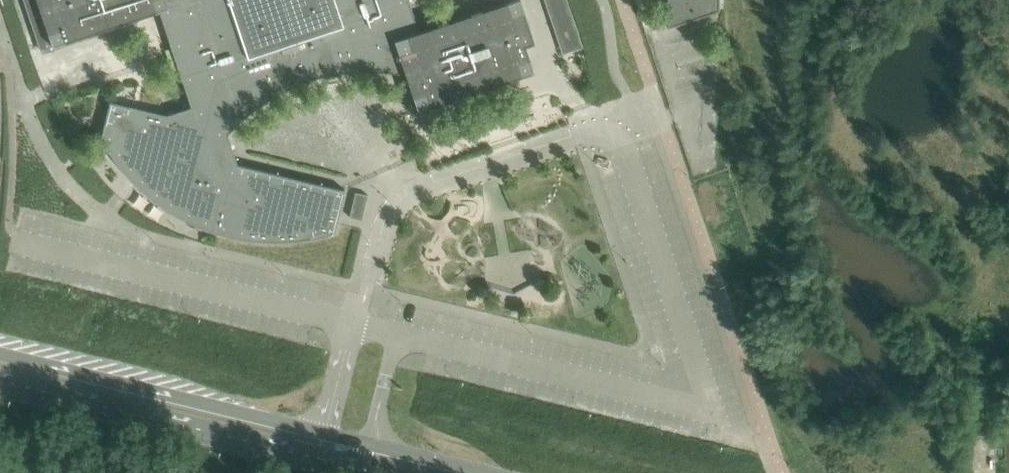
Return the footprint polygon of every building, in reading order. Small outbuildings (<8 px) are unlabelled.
[(40,49),(158,10),(190,106),(166,114),(109,100),(100,138),(103,142),(106,147),(111,155),(117,163),(123,171),(130,178),(133,182),(137,186),(140,189),(144,193),(152,199),(160,205),(169,211),(177,216),(186,221),(196,225),(205,229),(214,232),(224,235),(231,236),(238,238),(245,239),(251,240),(258,241),(265,241),(272,241),(279,241),(286,241),(293,240),(300,240),(307,239),(314,237),(320,236),(327,234),(334,232),(344,189),(237,163),(228,134),(234,127),(238,124),(241,120),(249,114),(256,108),(261,104),(265,101),(270,98),(275,95),(285,90),(290,88),(295,86),(294,84),(322,75),(323,76),(330,75),(337,73),(345,72),(352,72),(359,71),(366,71),(373,71),(380,71),(387,72),(393,72),(400,73),(407,75),(407,77),(406,77),(417,109),(533,70),(525,44),(534,41),(520,0),(509,0),(419,30),(409,0),(23,0),(40,49)] [(572,15),(567,0),(544,0),(551,21),(572,15)] [(683,21),(718,9),(718,0),(667,0),(666,27),(683,21)]
